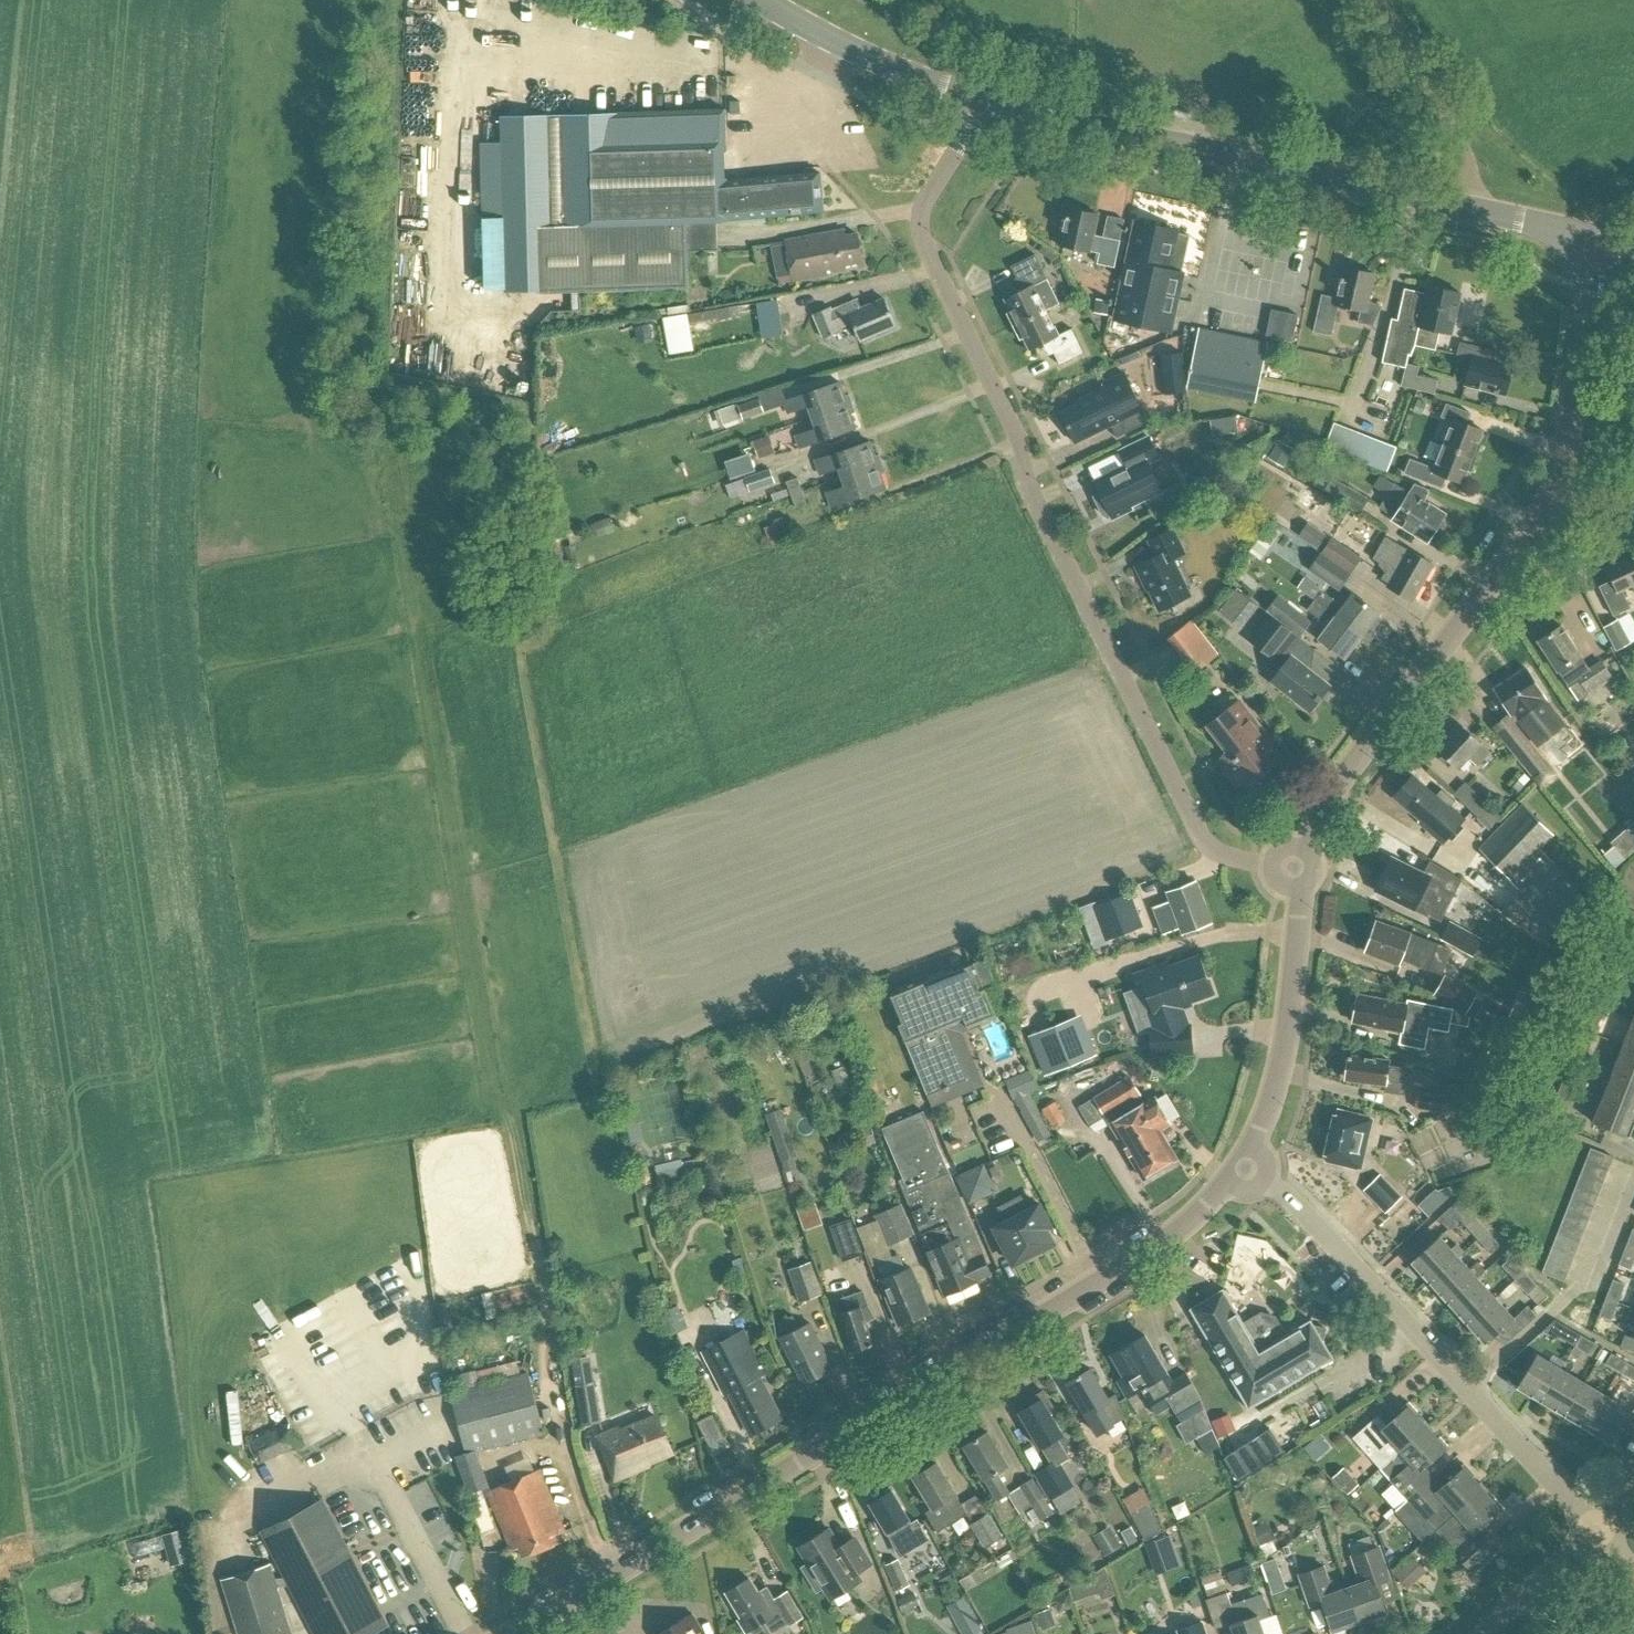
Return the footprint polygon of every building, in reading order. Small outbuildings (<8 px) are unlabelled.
[(715,219),(728,219),(728,218),(822,213),(819,171),(726,176),(723,108),(612,112),(617,288),(687,286),(686,249),(685,220),(715,219)] [(617,288),(612,112),(500,115),(501,142),(480,142),(482,213),(502,213),(504,292),(617,288)] [(1107,216),(1103,237),(1094,235),(1098,215),(1068,208),(1060,246),(1099,254),(1097,264),(1115,267),(1125,219),(1107,216)] [(715,219),(685,220),(686,249),(715,248),(715,219)] [(1177,231),(1136,223),(1115,319),(1171,331),(1183,274),(1181,273),(1189,236),(1176,233),(1177,231)] [(779,284),(793,281),(861,269),(855,236),(842,238),(841,232),(772,244),(779,284)] [(1044,245),(1040,252),(1054,260),(1057,253),(1044,245)] [(1005,300),(1017,325),(1047,310),(1034,286),(1047,279),(1035,255),(1012,266),(1017,278),(1014,280),(1020,292),(1005,300)] [(1060,257),(1054,260),(1058,268),(1064,265),(1060,257)] [(1375,274),(1343,267),(1337,298),(1322,294),(1314,331),(1332,335),(1339,305),(1361,310),(1358,322),(1374,325),(1382,305),(1369,300),(1375,274)] [(1428,284),(1426,293),(1405,288),(1398,319),(1392,318),(1382,362),(1405,367),(1408,354),(1411,354),(1413,344),(1435,349),(1439,332),(1450,334),(1460,291),(1428,284)] [(840,328),(852,323),(860,340),(896,325),(884,297),(861,307),(858,300),(845,306),(845,307),(833,312),(831,307),(812,314),(823,339),(841,331),(840,328)] [(1096,299),(1093,313),(1108,315),(1111,301),(1096,299)] [(1293,341),(1298,315),(1272,309),(1267,335),(1293,341)] [(1047,310),(1017,325),(1030,351),(1045,343),(1051,355),(1054,354),(1060,365),(1084,353),(1072,329),(1059,335),(1047,310)] [(670,355),(694,350),(687,314),(663,318),(670,355)] [(635,327),(637,340),(652,338),(650,324),(635,327)] [(1199,327),(1187,389),(1255,403),(1268,342),(1199,327)] [(1501,352),(1460,342),(1456,357),(1472,361),(1466,385),(1505,395),(1513,365),(1499,362),(1501,352)] [(1161,355),(1165,395),(1187,393),(1183,353),(1161,355)] [(1434,393),(1438,380),(1418,375),(1420,366),(1407,363),(1406,367),(1401,385),(1434,393)] [(1103,382),(1105,386),(1077,400),(1079,403),(1060,412),(1076,443),(1111,425),(1117,438),(1143,425),(1149,422),(1124,370),(1103,382)] [(808,405),(812,417),(853,403),(850,393),(845,395),(840,381),(783,401),(787,413),(808,405)] [(759,398),(738,405),(743,418),(764,411),(759,398)] [(1418,399),(1413,410),(1423,414),(1427,402),(1418,399)] [(853,403),(812,417),(816,428),(796,435),(801,448),(856,428),(851,414),(857,412),(853,403)] [(1452,420),(1442,444),(1473,456),(1483,430),(1467,423),(1471,412),(1447,403),(1442,416),(1452,420)] [(1396,446),(1334,422),(1324,448),(1386,471),(1396,446)] [(769,435),(752,441),(758,458),(775,452),(769,435)] [(1109,511),(1113,520),(1135,509),(1133,506),(1145,500),(1162,492),(1148,463),(1159,457),(1149,436),(1119,451),(1126,466),(1094,481),(1099,491),(1094,494),(1103,514),(1109,511)] [(839,466),(842,476),(883,461),(880,453),(876,454),(871,440),(815,459),(820,473),(839,466)] [(1294,448),(1279,440),(1268,458),(1284,467),(1294,448)] [(1473,456),(1442,444),(1433,468),(1410,459),(1405,472),(1442,486),(1446,475),(1463,482),(1473,456)] [(1193,455),(1180,461),(1192,487),(1204,482),(1193,455)] [(1220,472),(1231,466),(1227,458),(1216,464),(1220,472)] [(883,461),(842,476),(845,486),(827,492),(832,505),(886,487),(881,472),(886,470),(883,461)] [(771,468),(745,477),(750,492),(761,488),(776,483),(772,471),(771,468)] [(791,495),(803,491),(797,476),(786,481),(791,495)] [(1333,477),(1325,492),(1339,500),(1360,513),(1368,498),(1347,486),(1333,477)] [(1429,489),(1414,483),(1408,492),(1394,483),(1380,506),(1394,515),(1391,519),(1427,541),(1445,514),(1424,501),(1429,489)] [(807,503),(803,491),(791,495),(795,507),(807,503)] [(611,518),(595,523),(598,535),(615,530),(611,518)] [(792,530),(788,518),(764,527),(768,538),(792,530)] [(1298,535),(1317,548),(1326,535),(1307,522),(1298,535)] [(1262,557),(1279,530),(1269,524),(1251,551),(1262,557)] [(1174,559),(1186,553),(1174,529),(1149,541),(1157,557),(1136,567),(1144,583),(1146,582),(1160,611),(1191,595),(1174,559)] [(1412,600),(1433,563),(1385,535),(1372,557),(1387,566),(1381,577),(1389,582),(1387,585),(1412,600)] [(1321,552),(1351,573),(1361,557),(1332,537),(1321,552)] [(1351,573),(1321,552),(1309,570),(1339,590),(1351,573)] [(1599,586),(1613,616),(1631,608),(1622,589),(1632,584),(1633,589),(1633,555),(1607,567),(1613,580),(1599,586)] [(1315,600),(1362,635),(1380,612),(1354,593),(1343,607),(1322,591),(1315,600)] [(1236,613),(1252,622),(1260,609),(1245,599),(1236,613)] [(1345,658),(1362,635),(1315,600),(1308,610),(1329,626),(1319,639),(1345,658)] [(1278,620),(1299,636),(1311,621),(1290,604),(1278,620)] [(1274,617),(1255,642),(1284,665),(1271,681),(1310,712),(1331,686),(1304,664),(1315,650),(1290,630),(1274,617)] [(1631,642),(1618,618),(1603,626),(1616,649),(1631,642)] [(1192,621),(1170,639),(1194,667),(1216,650),(1192,621)] [(1577,700),(1588,693),(1613,677),(1602,660),(1590,667),(1563,624),(1539,640),(1577,700)] [(1495,687),(1512,714),(1513,713),(1536,745),(1565,724),(1546,698),(1547,697),(1527,667),(1495,687)] [(1272,741),(1239,701),(1208,726),(1222,744),(1224,743),(1229,750),(1228,751),(1220,762),(1237,784),(1263,773),(1271,762),(1263,753),(1272,741)] [(1491,751),(1462,723),(1437,749),(1458,768),(1469,757),(1478,765),(1491,751)] [(1522,735),(1512,743),(1509,746),(1507,747),(1510,749),(1529,774),(1543,762),(1537,755),(1522,735)] [(1438,796),(1413,774),(1394,796),(1428,826),(1427,828),(1444,842),(1466,817),(1440,795),(1438,796)] [(1454,794),(1478,817),(1489,806),(1465,783),(1454,794)] [(1554,834),(1524,804),(1480,849),(1524,891),(1523,893),(1540,913),(1573,884),(1556,864),(1540,848),(1554,834)] [(1478,817),(1477,818),(1488,829),(1500,817),(1489,806),(1478,817)] [(1624,831),(1633,843),(1633,822),(1624,831)] [(1392,857),(1376,890),(1441,922),(1458,889),(1432,877),(1392,857)] [(1181,930),(1209,920),(1195,882),(1168,892),(1171,899),(1153,906),(1162,931),(1179,925),(1181,930)] [(1093,907),(1104,935),(1105,938),(1142,924),(1131,893),(1093,907)] [(1451,920),(1442,938),(1471,955),(1482,938),(1451,920)] [(1405,960),(1416,964),(1429,969),(1438,945),(1412,935),(1413,934),(1393,927),(1392,930),(1377,924),(1366,952),(1403,966),(1405,960)] [(1165,961),(1142,970),(1132,973),(1137,987),(1142,985),(1151,1011),(1146,1013),(1150,1026),(1147,1026),(1149,1054),(1189,1051),(1187,1023),(1181,1024),(1174,1002),(1185,998),(1186,1000),(1209,991),(1195,955),(1166,965),(1165,961)] [(898,1023),(907,1045),(935,1107),(986,1085),(963,1031),(980,1023),(981,1026),(997,1019),(985,990),(996,985),(984,958),(974,962),(955,970),(954,969),(891,995),(902,1021),(898,1023)] [(1602,978),(1614,982),(1621,964),(1613,960),(1610,959),(1602,978)] [(1433,995),(1475,1018),(1482,1005),(1473,1000),(1477,993),(1445,975),(1433,995)] [(1530,975),(1524,988),(1541,996),(1542,996),(1548,983),(1547,982),(1530,975)] [(1608,999),(1614,982),(1602,978),(1596,995),(1608,999)] [(1519,1041),(1520,1042),(1532,1015),(1539,998),(1520,990),(1502,1034),(1519,1041)] [(1358,997),(1353,1020),(1370,1023),(1370,1025),(1402,1032),(1399,1044),(1426,1049),(1430,1028),(1449,1032),(1451,1022),(1468,1026),(1470,1017),(1454,1008),(1408,1000),(1407,1004),(1371,997),(1371,1000),(1358,997)] [(1079,1014),(1033,1032),(1048,1073),(1095,1054),(1079,1014)] [(1624,1045),(1633,1050),(1633,1020),(1624,1045)] [(1593,1037),(1581,1033),(1576,1046),(1587,1050),(1593,1037)] [(1614,1070),(1633,1079),(1633,1050),(1624,1045),(1614,1070)] [(1391,1061),(1350,1056),(1347,1078),(1369,1081),(1368,1084),(1388,1087),(1387,1093),(1405,1095),(1408,1069),(1390,1067),(1391,1061)] [(1562,1081),(1574,1085),(1581,1066),(1570,1061),(1562,1081)] [(1614,1070),(1598,1064),(1593,1076),(1609,1083),(1604,1097),(1633,1109),(1633,1079),(1614,1070)] [(848,1068),(835,1071),(841,1095),(854,1092),(848,1068)] [(1030,1070),(1006,1080),(1013,1098),(1017,1106),(1019,1105),(1021,1111),(1020,1111),(1034,1136),(1048,1129),(1042,1118),(1043,1117),(1030,1092),(1037,1089),(1030,1070)] [(1091,1127),(1105,1119),(1142,1098),(1130,1077),(1079,1107),(1091,1127)] [(865,1083),(871,1097),(883,1093),(877,1078),(865,1083)] [(1568,1102),(1574,1085),(1562,1081),(1556,1097),(1568,1102)] [(1468,1089),(1455,1095),(1461,1108),(1474,1101),(1468,1089)] [(1415,1107),(1445,1111),(1446,1095),(1417,1091),(1415,1107)] [(1604,1097),(1595,1093),(1591,1103),(1600,1106),(1593,1123),(1629,1137),(1633,1126),(1633,1120),(1633,1119),(1633,1117),(1633,1109),(1604,1097)] [(1042,1107),(1053,1127),(1065,1120),(1054,1101),(1042,1107)] [(1168,1127),(1153,1101),(1109,1126),(1140,1180),(1175,1160),(1158,1133),(1168,1127)] [(923,1111),(883,1128),(904,1178),(898,1180),(928,1250),(925,1251),(944,1296),(992,1275),(923,1111)] [(736,1200),(764,1194),(769,1216),(796,1210),(785,1156),(795,1154),(786,1112),(765,1116),(767,1127),(746,1131),(753,1164),(729,1169),(736,1200)] [(1371,1120),(1338,1112),(1327,1159),(1359,1167),(1371,1120)] [(639,1121),(626,1124),(631,1144),(644,1141),(639,1121)] [(871,1125),(862,1128),(867,1144),(879,1140),(876,1132),(874,1133),(871,1125)] [(1613,1156),(1591,1147),(1586,1160),(1608,1168),(1613,1156)] [(706,1156),(684,1161),(688,1178),(709,1173),(706,1156)] [(682,1159),(655,1165),(661,1186),(687,1179),(682,1159)] [(1604,1181),(1608,1168),(1586,1160),(1581,1172),(1604,1181)] [(652,1182),(648,1166),(634,1169),(638,1185),(652,1182)] [(983,1167),(960,1178),(970,1201),(994,1191),(983,1167)] [(1599,1193),(1604,1181),(1581,1172),(1576,1185),(1599,1193)] [(1402,1195),(1380,1173),(1363,1190),(1385,1212),(1402,1195)] [(1594,1206),(1599,1193),(1576,1185),(1572,1197),(1594,1206)] [(1450,1186),(1438,1190),(1447,1199),(1454,1193),(1450,1186)] [(996,1207),(1004,1223),(995,1228),(1014,1263),(1054,1242),(1046,1228),(1051,1225),(1049,1220),(1050,1217),(1046,1210),(1043,1209),(1040,1204),(1030,1210),(1022,1194),(996,1207)] [(1589,1218),(1594,1206),(1572,1197),(1567,1210),(1589,1218)] [(1478,1238),(1487,1230),(1459,1198),(1438,1217),(1448,1228),(1460,1219),(1478,1238)] [(873,1215),(875,1220),(856,1227),(871,1266),(881,1262),(887,1279),(883,1281),(900,1324),(930,1313),(913,1268),(908,1270),(902,1254),(894,1257),(889,1245),(914,1234),(902,1204),(873,1215)] [(1584,1231),(1589,1218),(1567,1210),(1562,1222),(1584,1231)] [(851,1218),(830,1226),(843,1262),(848,1260),(864,1254),(859,1240),(852,1220),(851,1218)] [(1579,1243),(1584,1231),(1562,1222),(1557,1235),(1579,1243)] [(1633,1249),(1633,1228),(1632,1227),(1625,1246),(1633,1249)] [(1500,1244),(1487,1230),(1478,1238),(1491,1252),(1500,1244)] [(1574,1256),(1579,1243),(1557,1235),(1552,1247),(1574,1256)] [(1422,1276),(1424,1274),(1431,1281),(1458,1256),(1439,1236),(1410,1263),(1422,1276)] [(1633,1258),(1633,1249),(1625,1246),(1618,1263),(1630,1268),(1633,1258)] [(1569,1268),(1574,1256),(1552,1247),(1547,1259),(1569,1268)] [(1516,1279),(1525,1271),(1512,1255),(1502,1264),(1516,1279)] [(1440,1296),(1443,1294),(1450,1302),(1477,1277),(1485,1270),(1477,1261),(1469,1269),(1458,1256),(1431,1281),(1429,1284),(1440,1296)] [(744,1257),(734,1260),(739,1277),(749,1274),(744,1257)] [(1542,1272),(1565,1281),(1569,1268),(1547,1259),(1542,1272)] [(823,1293),(812,1260),(788,1268),(799,1301),(823,1293)] [(1538,1284),(1525,1271),(1516,1279),(1528,1293),(1538,1284)] [(1461,1315),(1468,1322),(1496,1298),(1477,1277),(1450,1302),(1447,1304),(1459,1317),(1461,1315)] [(1613,1278),(1605,1298),(1617,1303),(1625,1283),(1613,1278)] [(981,1282),(949,1293),(953,1306),(986,1294),(981,1282)] [(1546,1294),(1538,1284),(1528,1293),(1536,1302),(1546,1294)] [(1243,1323),(1224,1289),(1190,1309),(1248,1409),(1334,1359),(1311,1320),(1286,1334),(1281,1326),(1275,1329),(1272,1324),(1261,1321),(1256,1324),(1253,1318),(1243,1323)] [(870,1308),(865,1292),(841,1300),(859,1354),(871,1351),(869,1346),(874,1345),(867,1323),(875,1320),(870,1308)] [(1468,1322),(1466,1324),(1477,1337),(1480,1335),(1487,1343),(1495,1336),(1504,1346),(1536,1317),(1527,1306),(1514,1318),(1496,1298),(1468,1322)] [(1617,1303),(1605,1298),(1598,1315),(1610,1320),(1617,1303)] [(742,1321),(742,1300),(721,1299),(720,1320),(742,1321)] [(678,1304),(665,1311),(671,1323),(676,1333),(689,1327),(684,1317),(678,1304)] [(778,1322),(786,1338),(784,1338),(807,1381),(832,1368),(822,1349),(825,1347),(818,1333),(811,1336),(806,1327),(801,1330),(793,1315),(778,1322)] [(1558,1334),(1575,1345),(1582,1334),(1564,1324),(1558,1334)] [(766,1372),(743,1329),(701,1352),(721,1388),(730,1392),(743,1416),(746,1414),(756,1432),(778,1421),(769,1403),(772,1401),(759,1376),(766,1372)] [(1575,1345),(1570,1353),(1578,1358),(1583,1350),(1591,1354),(1597,1343),(1582,1334),(1575,1345)] [(1122,1350),(1111,1356),(1123,1376),(1116,1380),(1127,1398),(1139,1391),(1141,1390),(1157,1415),(1171,1406),(1181,1422),(1205,1408),(1195,1392),(1197,1391),(1186,1372),(1173,1381),(1146,1336),(1122,1350)] [(1622,1373),(1628,1362),(1611,1352),(1605,1363),(1622,1373)] [(1533,1399),(1535,1395),(1543,1400),(1561,1368),(1537,1354),(1518,1385),(1520,1387),(1519,1390),(1533,1399)] [(590,1356),(572,1359),(582,1424),(601,1422),(594,1381),(590,1356)] [(1628,1362),(1622,1373),(1633,1380),(1633,1365),(1628,1362)] [(1557,1413),(1559,1410),(1566,1414),(1585,1382),(1561,1368),(1543,1400),(1544,1401),(1542,1404),(1557,1413)] [(1110,1402),(1090,1369),(1067,1383),(1097,1435),(1123,1419),(1116,1398),(1110,1402)] [(462,1388),(451,1391),(469,1451),(454,1456),(468,1493),(490,1485),(477,1451),(546,1433),(528,1370),(480,1384),(476,1370),(458,1375),(462,1388)] [(1582,1424),(1590,1428),(1609,1397),(1585,1382),(1566,1414),(1568,1415),(1566,1418),(1580,1427),(1582,1424)] [(1027,1401),(1030,1406),(1019,1413),(1041,1450),(1043,1448),(1051,1463),(1034,1473),(1050,1500),(1075,1486),(1061,1462),(1068,1458),(1057,1439),(1063,1436),(1050,1415),(1057,1411),(1044,1390),(1027,1401)] [(1609,1397),(1590,1428),(1591,1429),(1589,1432),(1604,1441),(1606,1438),(1614,1443),(1633,1411),(1609,1397)] [(1381,1468),(1429,1424),(1409,1402),(1401,1409),(1404,1411),(1387,1426),(1378,1416),(1354,1438),(1381,1468)] [(1213,1428),(1205,1408),(1181,1422),(1176,1425),(1187,1443),(1213,1428)] [(1219,1438),(1236,1431),(1229,1414),(1212,1421),(1219,1438)] [(712,1442),(722,1437),(711,1416),(701,1421),(712,1442)] [(671,1450),(658,1417),(622,1431),(621,1429),(599,1437),(616,1478),(639,1468),(637,1463),(671,1450)] [(260,1463),(303,1445),(292,1418),(249,1437),(260,1463)] [(1409,1499),(1433,1477),(1424,1467),(1441,1453),(1442,1454),(1450,1448),(1429,1424),(1381,1468),(1394,1483),(1382,1494),(1397,1511),(1401,1506),(1409,1500),(1409,1499)] [(1238,1480),(1284,1450),(1270,1427),(1224,1457),(1238,1480)] [(1010,1466),(989,1432),(967,1446),(1000,1501),(1010,1495),(1012,1494),(1011,1491),(999,1473),(1010,1466)] [(938,1463),(915,1477),(934,1508),(927,1513),(939,1532),(969,1514),(938,1463)] [(1426,1518),(1436,1530),(1485,1487),(1465,1464),(1457,1471),(1459,1473),(1443,1488),(1433,1477),(1409,1499),(1409,1500),(1401,1506),(1418,1525),(1426,1518)] [(1332,1477),(1347,1494),(1359,1484),(1344,1467),(1332,1477)] [(563,1524),(540,1468),(490,1489),(515,1550),(523,1546),(527,1556),(564,1541),(558,1526),(563,1524)] [(1012,1494),(1010,1495),(1021,1512),(1026,1510),(1035,1524),(1054,1512),(1033,1478),(1011,1491),(1012,1494)] [(1144,1486),(1121,1499),(1144,1539),(1166,1527),(1144,1486)] [(1485,1487),(1436,1530),(1474,1572),(1498,1550),(1479,1529),(1495,1514),(1497,1516),(1505,1509),(1485,1487)] [(870,1504),(888,1533),(900,1556),(928,1539),(917,1521),(912,1524),(892,1491),(870,1504)] [(388,1624),(325,1499),(266,1529),(319,1633),(368,1633),(388,1624)] [(992,1512),(972,1523),(986,1547),(1006,1535),(992,1512)] [(1252,1529),(1261,1545),(1276,1538),(1268,1521),(1252,1529)] [(1093,1535),(1105,1555),(1121,1545),(1110,1525),(1093,1535)] [(1131,1527),(1122,1532),(1129,1545),(1138,1540),(1131,1527)] [(136,1558),(166,1549),(171,1566),(191,1560),(182,1529),(162,1535),(132,1544),(136,1558)] [(856,1574),(871,1564),(855,1538),(840,1547),(829,1530),(800,1548),(810,1563),(803,1568),(817,1591),(825,1587),(832,1598),(861,1580),(856,1574)] [(1172,1535),(1156,1540),(1165,1568),(1181,1563),(1172,1535)] [(1347,1587),(1361,1628),(1390,1618),(1387,1609),(1384,1610),(1376,1584),(1388,1579),(1378,1548),(1374,1549),(1369,1535),(1349,1543),(1353,1556),(1361,1582),(1347,1587)] [(996,1559),(1000,1567),(1013,1560),(1009,1552),(996,1559)] [(1410,1556),(1393,1572),(1408,1589),(1428,1571),(1416,1558),(1413,1560),(1410,1556)] [(912,1561),(916,1579),(934,1574),(930,1557),(912,1561)] [(896,1590),(898,1589),(908,1585),(909,1584),(897,1558),(885,1564),(896,1590)] [(294,1633),(274,1563),(224,1577),(240,1633),(294,1633)] [(1361,1628),(1347,1587),(1333,1592),(1324,1566),(1299,1575),(1309,1606),(1323,1601),(1332,1628),(1328,1629),(1330,1633),(1344,1633),(1361,1628)] [(1202,1577),(1206,1590),(1225,1584),(1221,1571),(1202,1577)] [(1070,1586),(1075,1601),(1099,1592),(1101,1597),(1115,1592),(1108,1573),(1070,1586)] [(1282,1574),(1268,1579),(1273,1594),(1287,1589),(1282,1574)] [(726,1593),(742,1619),(740,1620),(748,1633),(771,1633),(789,1624),(790,1626),(803,1618),(787,1592),(775,1599),(767,1587),(758,1592),(750,1579),(726,1593)] [(1196,1590),(1189,1597),(1191,1601),(1193,1608),(1202,1605),(1200,1601),(1196,1590)] [(1227,1593),(1206,1600),(1216,1629),(1231,1624),(1234,1633),(1264,1633),(1259,1619),(1269,1615),(1262,1594),(1231,1605),(1227,1593)] [(966,1596),(948,1605),(962,1633),(983,1633),(984,1633),(966,1596)] [(1050,1608),(1031,1614),(1036,1627),(1042,1625),(1043,1630),(1056,1625),(1050,1608)] [(693,1613),(672,1626),(674,1630),(669,1633),(699,1633),(698,1633),(703,1630),(693,1613)] [(1202,1623),(1179,1630),(1180,1633),(1206,1633),(1202,1623)]
